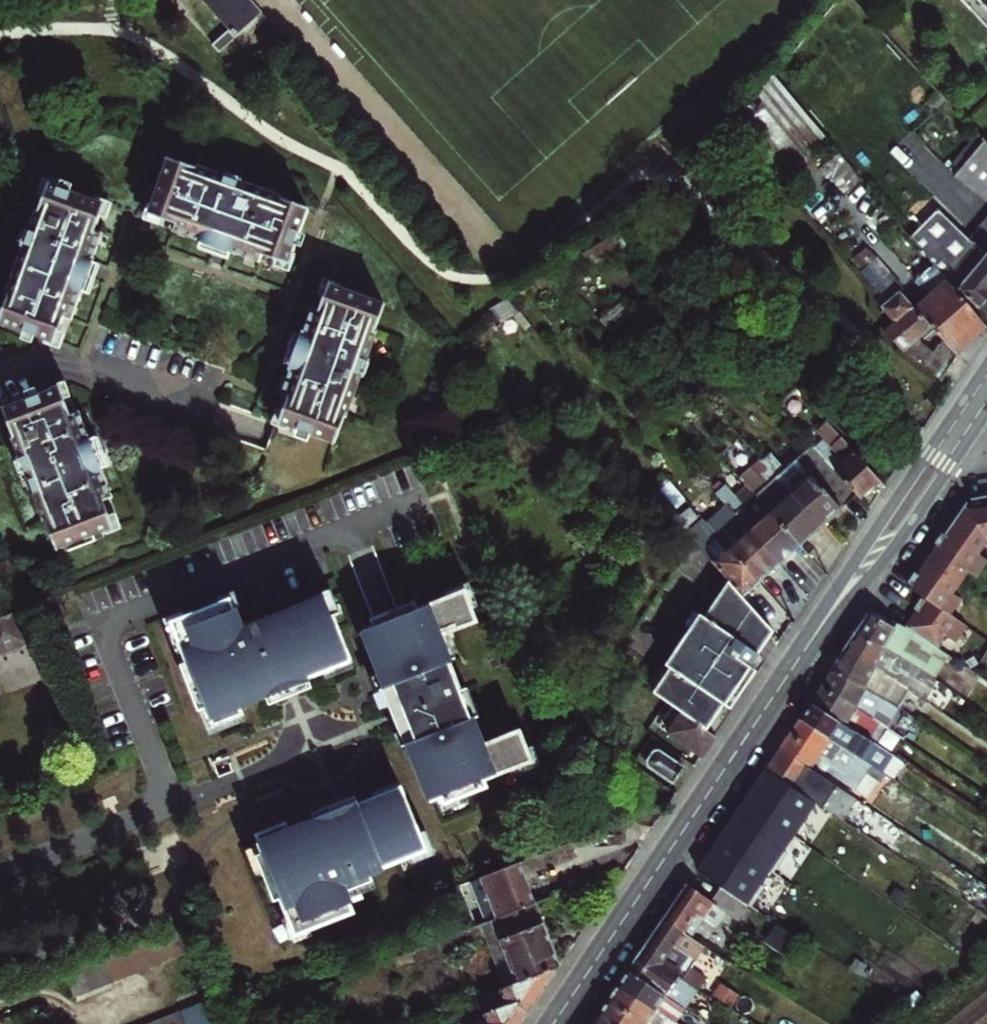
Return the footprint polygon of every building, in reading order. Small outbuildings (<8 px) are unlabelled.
[(219,52),(244,30),(249,36),(263,23),(243,0),(203,0),(229,29),(212,44),(219,52)] [(986,25),(986,0),(963,0),(986,25)] [(828,138),(774,73),(734,122),(780,178),(828,138)] [(948,99),(938,108),(945,115),(954,106),(948,99)] [(985,139),(978,131),(955,159),(962,165),(985,139)] [(985,139),(962,165),(954,175),(956,177),(957,175),(986,200),(986,141),(985,139)] [(151,212),(161,215),(177,221),(174,228),(198,237),(197,239),(236,253),(237,251),(260,260),(263,252),(290,262),(310,208),(283,198),(284,196),(197,165),(197,167),(170,158),(151,212)] [(896,220),(861,178),(847,191),(881,232),(896,220)] [(40,209),(15,275),(14,279),(8,295),(10,295),(0,321),(55,342),(64,316),(72,318),(81,295),(82,295),(97,257),(94,256),(103,232),(96,230),(105,204),(51,184),(42,210),(40,209)] [(969,238),(965,235),(938,208),(907,233),(947,282),(955,292),(972,313),(986,294),(986,253),(969,238)] [(614,234),(624,246),(633,239),(622,228),(614,234)] [(595,263),(624,246),(614,234),(585,251),(595,263)] [(877,256),(870,261),(882,276),(888,270),(877,256)] [(914,338),(930,324),(916,308),(899,289),(903,286),(888,270),(882,276),(870,261),(860,270),(879,293),(876,295),(896,319),(886,327),(902,347),(939,381),(945,372),(948,367),(935,356),(940,350),(935,346),(930,352),(914,338)] [(543,277),(537,280),(544,289),(551,286),(543,277)] [(947,282),(916,308),(930,324),(953,352),(970,338),(984,326),(972,313),(955,292),(947,282)] [(330,284),(320,310),(312,307),(304,331),(302,330),(288,369),(290,370),(281,393),(289,396),(279,422),(334,442),(341,422),(342,422),(376,330),(374,330),(384,303),(330,284)] [(633,311),(624,300),(602,319),(611,330),(633,311)] [(753,392),(761,386),(752,376),(745,382),(753,392)] [(2,408),(5,415),(60,393),(58,386),(2,408)] [(778,405),(785,414),(805,397),(796,387),(777,404),(778,405)] [(5,415),(12,432),(13,436),(12,436),(45,521),(46,520),(57,548),(112,526),(102,499),(110,495),(102,472),(103,472),(88,433),(86,433),(77,410),(69,413),(60,393),(5,415)] [(820,414),(809,424),(815,430),(825,420),(820,414)] [(822,438),(813,446),(857,495),(860,499),(871,489),(879,481),(825,420),(815,430),(822,438)] [(812,445),(808,440),(781,464),(785,469),(812,445)] [(775,478),(820,528),(838,512),(857,495),(813,446),(812,445),(785,469),(781,464),(771,453),(762,461),(770,469),(764,474),(771,482),(775,478)] [(771,482),(755,495),(799,546),(810,537),(820,528),(775,478),(771,482)] [(716,492),(728,505),(779,563),(789,555),(799,546),(755,495),(746,485),(735,495),(725,484),(716,492)] [(723,540),(759,581),(769,572),(779,563),(728,505),(708,523),(713,529),(723,540)] [(979,510),(973,511),(965,506),(959,515),(946,535),(943,533),(940,538),(936,544),(939,546),(934,552),(945,559),(940,566),(935,575),(924,568),(919,574),(916,573),(913,577),(910,583),(912,584),(910,588),(927,599),(925,601),(923,599),(921,600),(918,605),(915,609),(918,611),(914,618),(923,624),(916,634),(939,650),(947,638),(957,645),(968,628),(952,617),(964,599),(956,593),(970,573),(978,578),(986,565),(986,562),(979,557),(986,545),(986,509),(979,510)] [(751,588),(759,581),(723,540),(713,529),(697,543),(730,580),(743,595),(751,588)] [(671,706),(707,730),(724,705),(725,706),(735,692),(738,694),(748,680),(754,670),(749,667),(774,631),(743,595),(730,580),(704,619),(700,616),(690,631),(666,667),(672,671),(655,695),(671,706)] [(469,585),(445,594),(448,601),(465,594),(472,612),(479,609),(469,585)] [(331,591),(307,600),(310,607),(327,600),(334,618),(340,615),(331,591)] [(234,592),(211,601),(214,608),(230,601),(234,611),(241,608),(234,592)] [(376,629),(366,633),(382,675),(388,690),(385,690),(391,707),(387,709),(391,720),(396,730),(401,728),(402,733),(406,742),(408,746),(410,745),(415,756),(432,802),(436,800),(443,798),(445,805),(466,797),(486,789),(483,782),(509,772),(531,764),(526,751),(520,734),(482,749),(472,722),(461,693),(449,664),(439,638),(446,635),(477,624),(472,612),(465,594),(448,601),(418,613),(415,605),(373,622),(376,629)] [(214,724),(242,714),(239,705),(266,694),(267,697),(284,691),(286,693),(297,688),(310,683),(309,679),(323,673),(351,662),(334,618),(327,600),(310,607),(270,622),(247,631),(243,633),(234,611),(230,601),(214,608),(187,618),(174,623),(182,644),(189,662),(182,665),(200,710),(207,708),(210,716),(211,716),(214,724)] [(894,627),(897,622),(871,608),(867,614),(894,627)] [(187,618),(185,611),(164,620),(175,647),(182,644),(174,623),(187,618)] [(693,612),(684,626),(690,631),(700,616),(693,612)] [(0,618),(0,649),(25,639),(14,613),(0,618)] [(861,623),(854,634),(899,656),(934,680),(950,658),(939,650),(916,634),(911,631),(907,628),(904,626),(897,622),(894,627),(867,614),(861,623)] [(244,624),(247,631),(270,622),(267,616),(244,624)] [(911,631),(916,634),(923,624),(914,618),(907,628),(911,631)] [(899,656),(854,634),(848,644),(842,652),(887,675),(908,690),(923,701),(936,682),(934,680),(899,656)] [(446,635),(439,638),(449,664),(456,661),(446,635)] [(182,644),(175,647),(182,665),(189,662),(182,644)] [(895,709),(908,690),(887,675),(842,652),(835,662),(829,671),(832,673),(876,696),(895,709)] [(351,662),(323,673),(326,680),(354,669),(351,662)] [(672,671),(666,667),(649,691),(655,695),(672,671)] [(861,710),(870,717),(874,712),(889,722),(896,710),(895,709),(876,696),(832,673),(827,680),(822,688),(861,710)] [(388,690),(382,675),(373,678),(378,693),(385,690),(388,690)] [(811,703),(851,727),(856,730),(866,737),(877,721),(870,717),(861,710),(822,688),(817,695),(811,703)] [(385,690),(378,693),(385,709),(387,709),(391,707),(385,690)] [(284,691),(267,697),(269,704),(278,700),(287,697),(286,693),(284,691)] [(468,691),(461,693),(472,722),(479,719),(468,691)] [(851,727),(811,703),(805,711),(800,719),(841,746),(851,727)] [(668,732),(702,755),(709,744),(715,735),(707,730),(671,706),(666,712),(677,719),(668,732)] [(207,708),(200,710),(209,734),(245,720),(242,714),(214,724),(211,716),(210,716),(207,708)] [(666,712),(658,725),(668,732),(677,719),(666,712)] [(841,746),(800,719),(795,727),(790,734),(816,752),(814,757),(819,761),(822,757),(832,763),(841,746)] [(851,727),(841,746),(845,748),(856,755),(878,770),(890,754),(866,737),(856,730),(851,727)] [(402,733),(393,736),(397,746),(406,742),(402,733)] [(859,781),(832,763),(822,757),(819,761),(814,757),(816,752),(790,734),(786,740),(780,748),(827,780),(831,776),(853,791),(859,781)] [(408,746),(401,749),(405,760),(415,756),(410,745),(408,746)] [(832,763),(859,781),(864,773),(877,783),(883,774),(878,770),(856,755),(845,748),(841,746),(832,763)] [(531,764),(509,772),(512,779),(540,767),(533,748),(526,751),(531,764)] [(827,780),(780,748),(777,753),(773,759),(766,770),(814,802),(838,817),(852,797),(827,780)] [(679,774),(684,766),(659,749),(656,749),(653,750),(647,759),(648,766),(673,783),(679,774)] [(814,802),(766,770),(750,794),(735,817),(721,837),(711,851),(702,865),(698,871),(721,886),(749,903),(752,905),(763,889),(759,886),(769,871),(773,874),(786,854),(782,852),(791,837),(793,838),(806,817),(805,816),(814,802)] [(399,783),(371,794),(373,800),(401,790),(399,783)] [(316,820),(317,823),(290,834),(286,825),(258,836),(262,845),(261,845),(263,853),(256,856),(261,868),(263,874),(274,902),(281,900),(288,916),(295,935),(309,930),(352,913),(347,900),(344,894),(373,882),(369,874),(409,858),(425,852),(418,834),(401,790),(373,800),(359,806),(357,801),(344,806),(332,811),(333,813),(316,820)] [(443,798),(436,800),(441,814),(468,803),(466,797),(445,805),(443,798)] [(330,807),(313,813),(316,820),(333,813),(332,811),(330,807)] [(425,832),(418,834),(425,852),(409,858),(412,865),(434,856),(425,832)] [(567,844),(548,852),(552,862),(571,855),(567,844)] [(263,853),(261,845),(246,851),(256,877),(263,874),(261,868),(256,856),(263,853)] [(472,897),(474,903),(526,883),(523,874),(518,863),(472,881),(477,895),(472,897)] [(344,894),(347,900),(375,890),(373,882),(344,894)] [(483,908),(488,921),(534,903),(531,894),(526,883),(474,903),(477,911),(483,908)] [(711,902),(726,911),(738,919),(749,903),(721,886),(716,894),(711,902)] [(716,925),(726,911),(711,902),(700,895),(687,887),(676,903),(665,920),(685,932),(693,919),(700,924),(704,917),(716,925)] [(493,926),(515,983),(559,966),(545,931),(534,903),(488,921),(483,923),(486,929),(493,926)] [(288,916),(281,919),(291,945),(311,936),(309,930),(295,935),(288,916)] [(693,967),(707,945),(685,932),(665,920),(654,936),(643,952),(662,964),(666,959),(681,968),(678,973),(696,985),(698,986),(705,975),(693,967)] [(478,925),(483,936),(503,988),(515,983),(493,926),(486,929),(483,923),(478,925)] [(797,935),(778,923),(768,938),(786,951),(797,935)] [(164,933),(173,957),(187,951),(178,927),(164,933)] [(164,933),(151,938),(160,962),(173,957),(164,933)] [(151,938),(138,943),(148,967),(160,962),(151,938)] [(138,943),(126,947),(136,972),(148,967),(138,943)] [(136,972),(126,947),(114,952),(124,977),(136,972)] [(124,977),(114,952),(102,957),(111,982),(124,977)] [(662,964),(643,952),(637,961),(629,972),(668,996),(684,1005),(696,985),(678,973),(681,968),(666,959),(662,964)] [(102,957),(89,962),(99,987),(111,982),(102,957)] [(99,987),(89,962),(78,966),(88,991),(99,987)] [(78,966),(64,972),(74,997),(88,991),(78,966)] [(476,999),(482,1014),(543,990),(551,978),(559,966),(515,983),(503,988),(476,999)] [(663,1003),(668,996),(629,972),(624,980),(619,986),(682,1023),(696,1023),(663,1003)] [(619,986),(614,993),(610,1000),(649,1023),(682,1023),(619,986)] [(527,1014),(535,1002),(543,990),(482,1014),(457,1023),(501,1023),(527,1014)] [(610,1000),(605,1008),(599,1016),(613,1023),(649,1023),(610,1000)] [(184,1023),(216,1023),(207,1002),(179,1012),(184,1023)] [(170,1023),(184,1023),(179,1012),(167,1017),(170,1023)] [(501,1023),(520,1023),(527,1014),(501,1023)] [(599,1016),(594,1023),(613,1023),(599,1016)]
